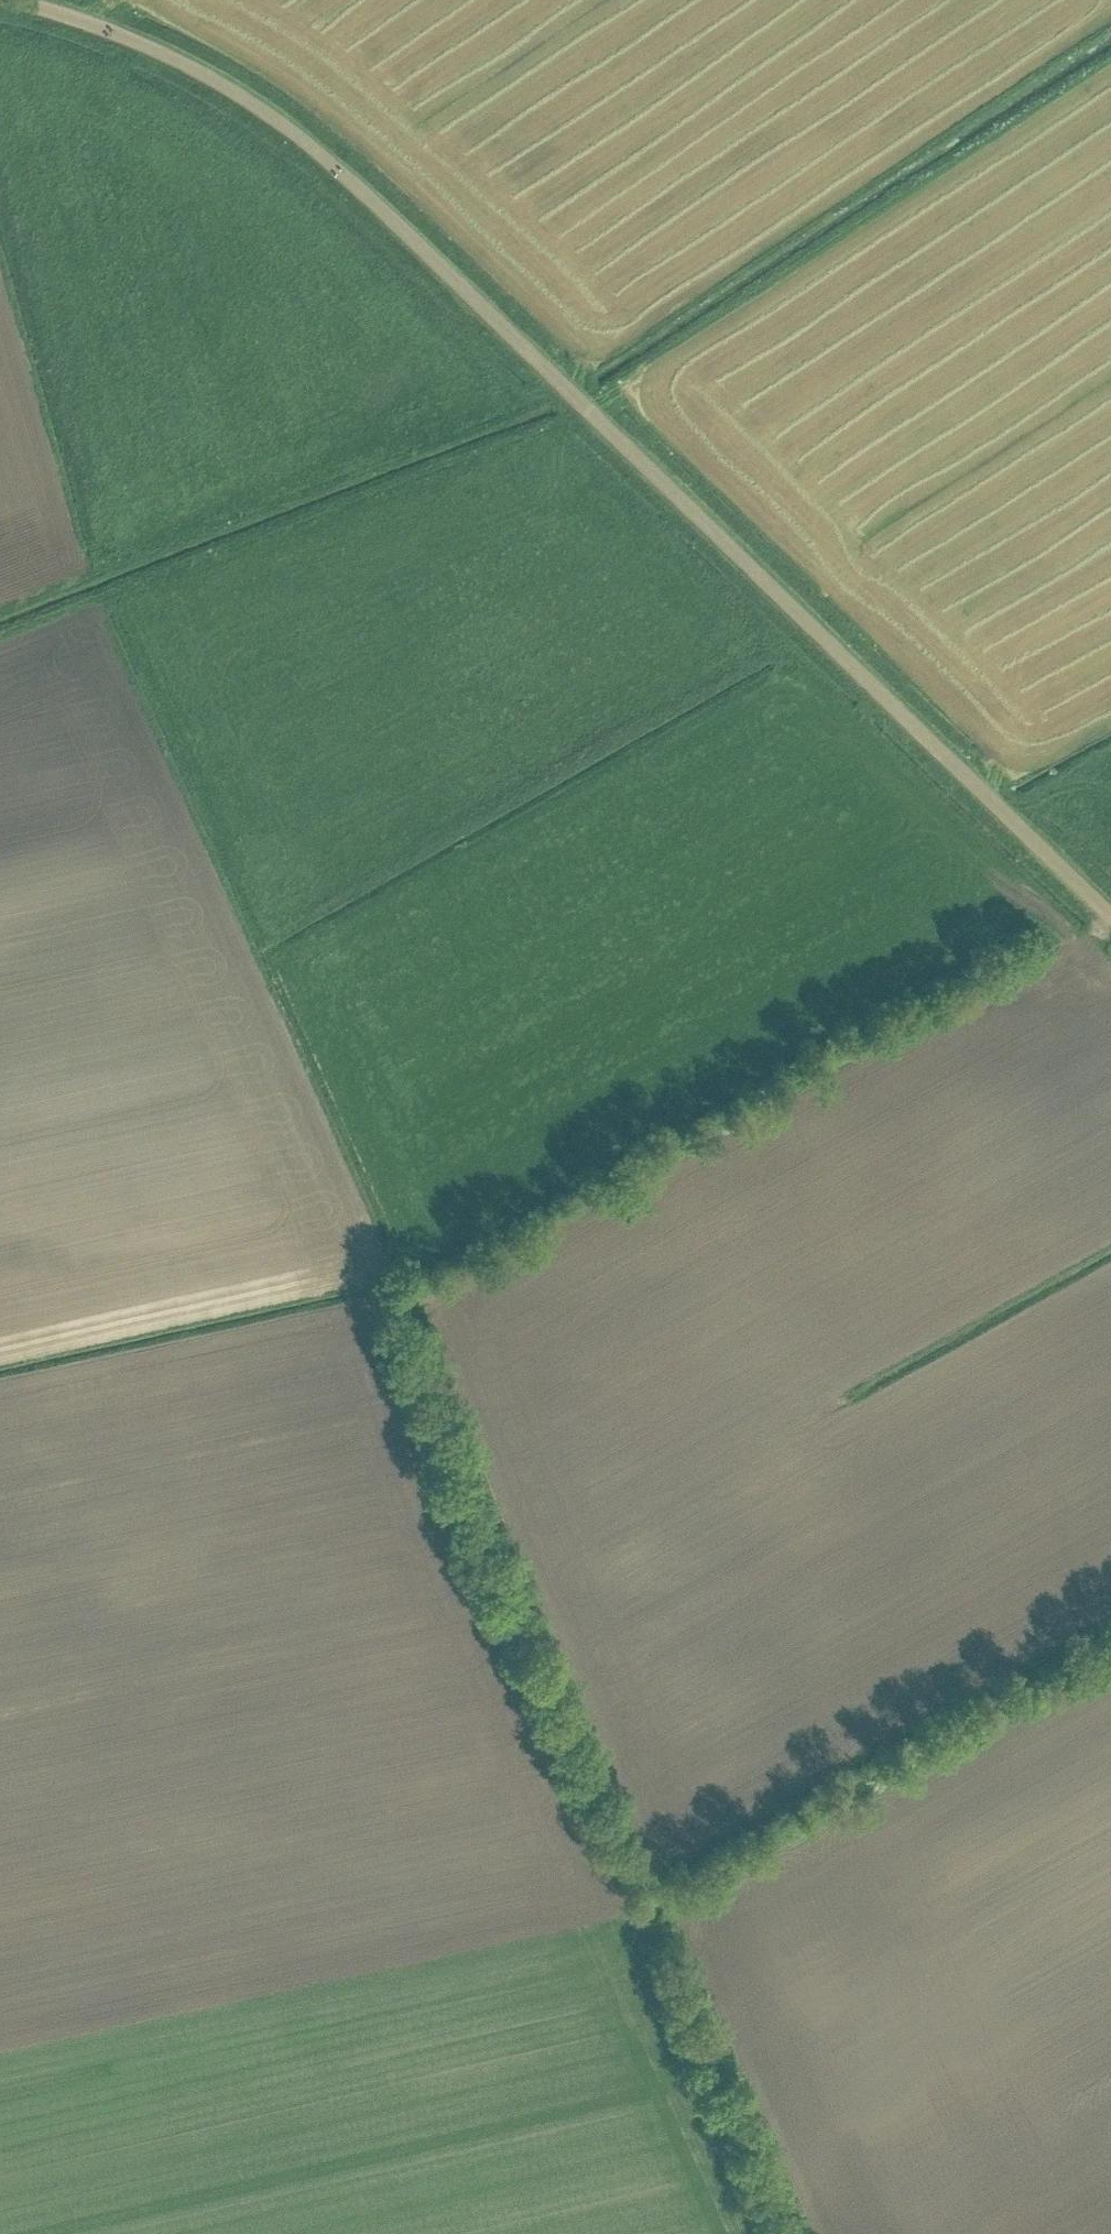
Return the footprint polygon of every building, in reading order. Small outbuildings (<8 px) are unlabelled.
[(1092,983),(1110,999),(1110,981),(1101,972),(1092,983)]
